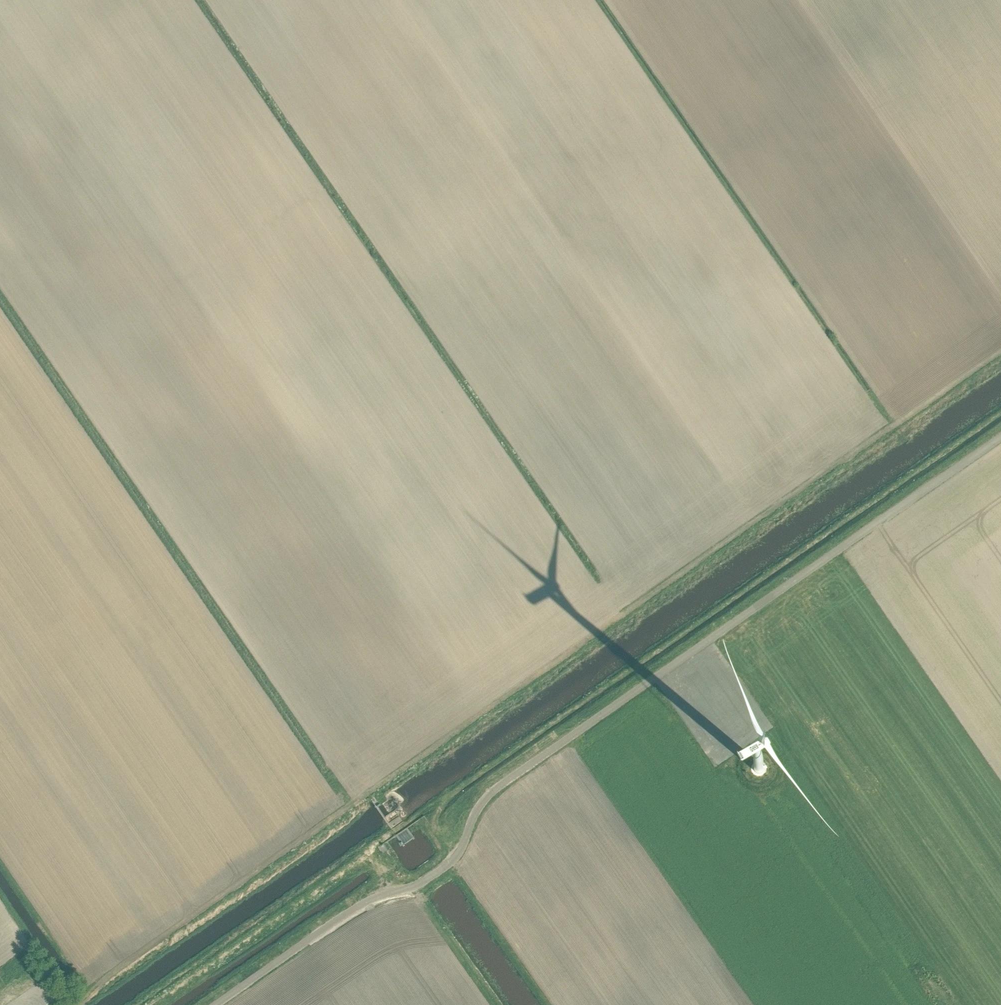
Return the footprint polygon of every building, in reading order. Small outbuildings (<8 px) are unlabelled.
[(754,768),(754,769),(754,770),(754,771),(754,772),(755,772),(755,773),(756,773),(757,773),(757,774),(758,774),(759,774),(760,773),(761,773),(762,772),(763,771),(763,770),(763,769),(763,768),(763,767),(762,766),(761,765),(760,764),(759,764),(758,764),(757,764),(756,764),(756,765),(755,765),(755,766),(754,766),(754,767),(754,768)] [(381,839),(375,843),(379,850),(385,845),(381,839)]
